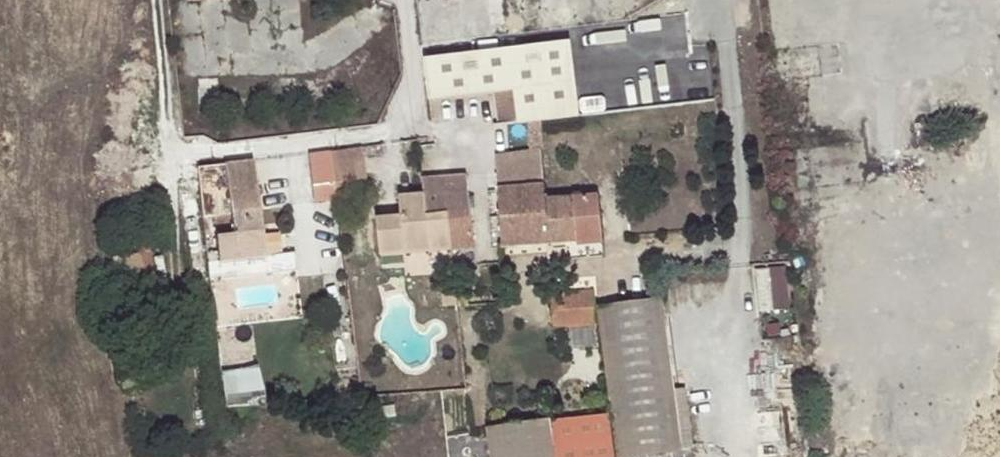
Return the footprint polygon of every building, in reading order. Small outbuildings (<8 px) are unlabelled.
[(565,59),(425,76),(429,116),(497,109),(501,142),(574,133),(573,126),(571,111),(575,110),(572,89),(568,89),(565,59)] [(571,111),(573,126),(586,125),(581,88),(572,89),(575,110),(571,111)] [(494,152),(495,162),(542,157),(541,149),(494,152)] [(360,150),(330,153),(334,183),(363,179),(360,150)] [(542,157),(495,162),(501,249),(576,243),(602,241),(597,195),(544,201),(542,157)] [(253,161),(224,164),(229,213),(212,215),(217,261),(264,256),(262,236),(259,209),(253,161)] [(423,196),(425,216),(446,215),(450,251),(474,250),(466,177),(421,180),(423,196)] [(428,253),(425,216),(423,196),(398,198),(400,218),(376,220),(380,257),(428,253)] [(446,215),(425,216),(428,253),(450,251),(446,215)] [(281,234),(262,236),(264,256),(283,254),(281,234)] [(147,238),(109,244),(116,288),(154,282),(147,238)] [(602,241),(576,243),(578,254),(603,251),(602,241)] [(264,256),(217,261),(220,282),(267,277),(264,256)] [(769,309),(787,307),(784,267),(765,269),(769,309)] [(593,291),(549,296),(553,331),(598,326),(593,291)] [(467,296),(457,297),(458,307),(468,307),(467,296)] [(636,304),(601,309),(621,456),(627,456),(679,451),(660,302),(636,304)] [(224,394),(264,388),(261,365),(220,371),(224,394)] [(486,429),(489,445),(490,456),(615,456),(610,416),(588,418),(560,420),(547,422),(486,429)]
